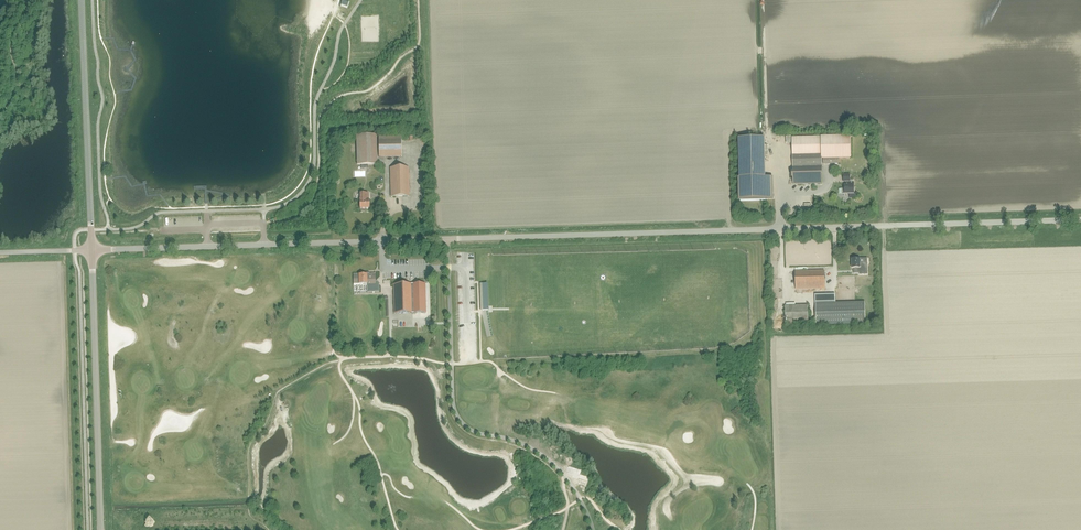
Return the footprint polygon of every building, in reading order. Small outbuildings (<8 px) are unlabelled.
[(792,136),(793,185),(822,184),(822,159),(823,159),(838,158),(851,158),(850,135),(792,136)] [(356,136),(357,164),(377,164),(376,136),(356,136)] [(378,136),(379,157),(401,157),(401,136),(378,136)] [(765,200),(765,178),(764,151),(767,151),(767,145),(764,145),(764,139),(739,140),(739,178),(738,178),(739,201),(765,200)] [(391,197),(409,197),(408,168),(390,168),(391,197)] [(854,180),(850,181),(850,175),(843,175),(843,182),(845,182),(845,186),(844,186),(844,189),(843,189),(841,191),(841,193),(843,194),(844,194),(844,195),(854,194),(854,182),(854,180)] [(369,209),(369,200),(368,200),(368,193),(360,194),(360,201),(359,201),(360,209),(369,209)] [(860,267),(864,267),(864,264),(860,264),(860,259),(851,259),(852,269),(860,269),(860,267)] [(795,290),(825,289),(824,271),(795,272),(795,290)] [(375,274),(353,275),(353,284),(367,284),(367,286),(375,286),(375,274)] [(488,309),(488,283),(480,283),(480,309),(488,309)] [(394,314),(412,313),(412,284),(393,285),(394,314)] [(412,313),(426,313),(425,284),(424,284),(412,284),(412,313)] [(836,294),(816,295),(816,303),(836,303),(836,294)] [(816,304),(816,326),(866,324),(866,302),(816,304)] [(785,306),(786,326),(808,325),(808,306),(785,306)]
